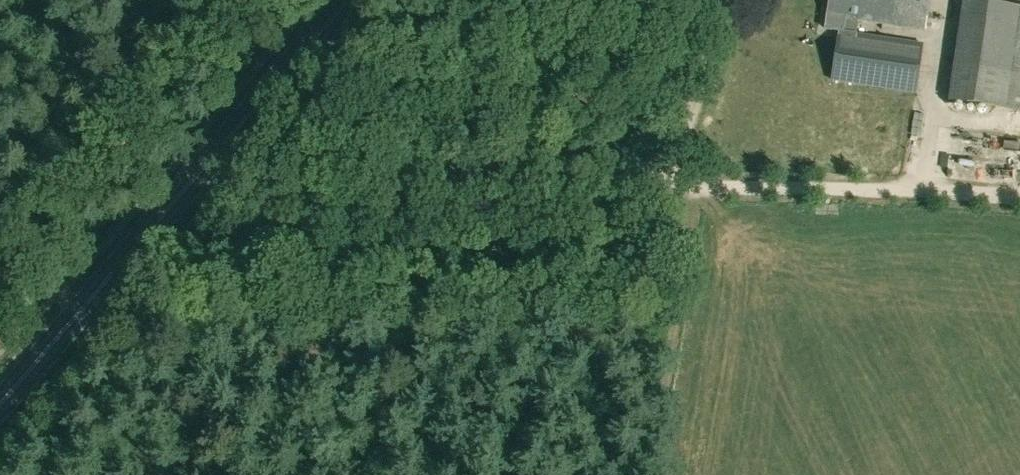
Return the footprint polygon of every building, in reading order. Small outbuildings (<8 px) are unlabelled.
[(857,33),(858,20),(924,31),(929,0),(829,0),(825,28),(839,30),(832,79),(914,91),(921,43),(857,33)] [(1019,110),(1019,7),(970,0),(964,0),(950,100),(1019,110)]
